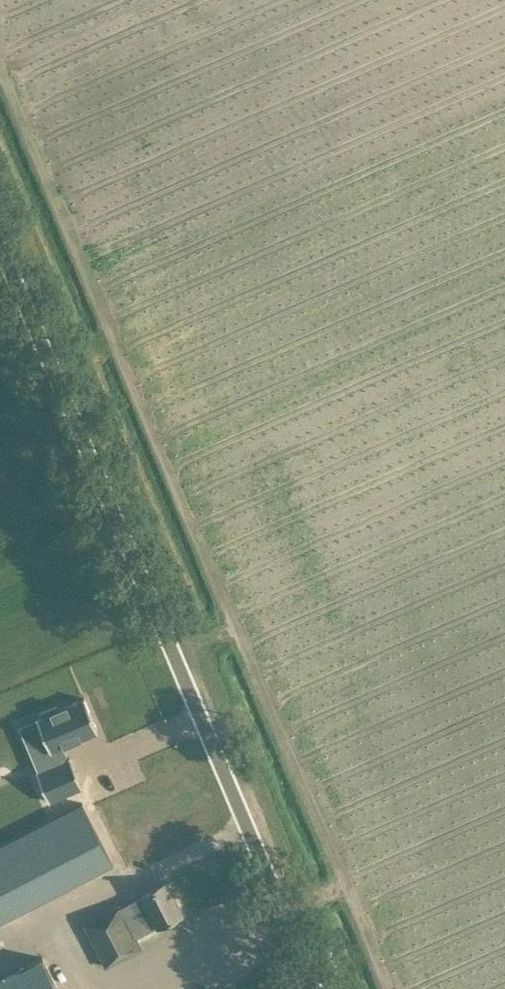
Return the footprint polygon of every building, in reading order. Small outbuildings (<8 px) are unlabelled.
[(56,763),(37,771),(49,801),(83,786),(70,757),(68,758),(62,745),(98,730),(85,697),(59,708),(57,704),(40,712),(41,715),(36,717),(56,763)] [(20,909),(115,861),(85,802),(0,845),(0,919),(20,909)] [(84,923),(106,965),(142,947),(136,936),(158,925),(183,913),(166,881),(142,893),(143,896),(121,907),(120,904),(84,923)] [(43,957),(0,978),(0,988),(59,988),(43,957)]
